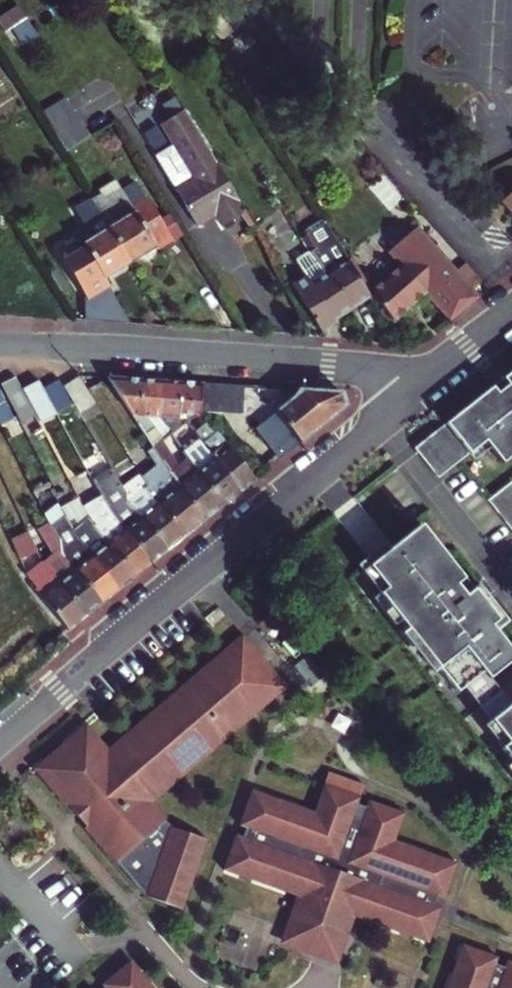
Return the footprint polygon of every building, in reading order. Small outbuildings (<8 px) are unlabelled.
[(121,105),(105,76),(67,97),(82,126),(121,105)] [(63,150),(87,137),(65,96),(41,108),(63,150)] [(231,226),(254,212),(192,110),(167,124),(179,144),(161,155),(181,187),(204,226),(215,219),(211,213),(220,208),(223,214),(231,226)] [(159,244),(174,234),(141,179),(98,205),(136,268),(163,251),(159,244)] [(136,268),(98,205),(81,216),(98,243),(86,250),(89,254),(65,269),(84,301),(98,304),(114,294),(108,285),(136,268)] [(211,213),(215,219),(223,214),(220,208),(211,213)] [(314,243),(319,240),(324,237),(315,224),(306,230),(307,232),(314,243)] [(304,267),(322,256),(327,253),(319,240),(314,243),(307,232),(289,244),(304,267)] [(433,300),(458,329),(487,303),(426,234),(398,258),(410,271),(380,298),(403,326),(433,300)] [(333,275),(357,314),(378,300),(359,269),(349,275),(325,236),(324,237),(319,240),(327,253),(322,256),(333,275)] [(328,333),(357,314),(333,275),(316,286),(321,293),(308,300),(328,333)] [(133,417),(141,418),(142,381),(109,379),(133,417)] [(62,389),(72,406),(76,414),(95,404),(78,380),(62,389)] [(496,393),(492,387),(414,449),(437,477),(483,439),(502,463),(511,455),(511,380),(496,393)] [(2,387),(16,414),(30,407),(24,396),(16,381),(2,387)] [(141,418),(159,419),(161,382),(142,381),(141,418)] [(159,419),(181,420),(183,383),(161,382),(159,419)] [(60,413),(72,406),(62,389),(59,383),(46,391),(60,413)] [(201,414),(201,412),(202,384),(183,383),(181,420),(192,421),(201,414)] [(202,384),(201,412),(259,414),(259,429),(283,459),(347,408),(340,392),(301,390),(278,413),(269,403),(271,388),(202,384)] [(24,396),(30,407),(38,423),(56,414),(40,387),(24,396)] [(278,413),(301,390),(271,388),(269,403),(278,413)] [(153,441),(157,438),(141,418),(133,417),(154,450),(158,447),(153,441)] [(141,418),(157,438),(161,435),(166,441),(171,437),(172,436),(167,430),(159,419),(141,418)] [(181,420),(159,419),(167,430),(171,427),(176,433),(181,429),(181,420)] [(186,456),(202,443),(187,425),(181,429),(176,433),(180,438),(175,442),(186,456)] [(167,430),(172,436),(176,433),(171,427),(167,430)] [(202,443),(242,492),(256,481),(216,432),(202,443)] [(171,437),(175,442),(180,438),(176,433),(172,436),(171,437)] [(157,438),(162,444),(166,441),(161,435),(157,438)] [(162,444),(157,438),(153,441),(158,447),(162,444)] [(197,475),(223,507),(242,492),(202,443),(186,456),(186,457),(199,473),(197,475)] [(203,523),(223,507),(197,475),(199,473),(186,457),(177,464),(162,444),(158,447),(154,450),(155,451),(203,523)] [(184,539),(203,523),(155,451),(149,455),(158,470),(147,479),(159,497),(154,501),(184,539)] [(124,498),(124,497),(107,468),(94,475),(112,505),(124,498)] [(140,519),(167,552),(184,539),(154,501),(159,497),(147,479),(124,497),(124,498),(128,505),(140,519)] [(487,502),(511,534),(511,486),(511,484),(487,502)] [(127,523),(123,526),(121,528),(124,531),(140,519),(128,505),(118,513),(127,523)] [(151,565),(124,531),(121,528),(123,526),(114,516),(111,509),(90,520),(96,530),(134,578),(151,565)] [(114,516),(123,526),(127,523),(118,513),(114,516)] [(80,544),(117,592),(134,578),(96,530),(90,520),(88,516),(70,526),(75,534),(80,544)] [(63,557),(101,605),(117,592),(80,544),(75,534),(70,526),(67,519),(54,529),(63,546),(58,550),(63,557)] [(151,565),(167,552),(140,519),(124,531),(151,565)] [(472,592),(419,527),(367,569),(388,595),(381,600),(457,694),(510,651),(491,627),(496,622),(483,606),(490,600),(478,586),(472,592)] [(10,537),(18,558),(34,552),(26,530),(10,537)] [(85,618),(101,605),(63,557),(48,569),(85,618)] [(68,632),(85,618),(48,569),(36,579),(44,596),(42,597),(68,632)] [(238,651),(279,700),(289,692),(247,643),(238,651)] [(113,758),(92,733),(43,774),(78,815),(83,810),(94,824),(89,828),(142,890),(155,895),(152,902),(189,915),(213,844),(177,832),(155,807),(279,700),(238,651),(120,752),(125,757),(118,763),(113,758)] [(491,722),(509,744),(502,750),(511,762),(511,705),(491,722)] [(242,840),(231,870),(247,876),(245,880),(258,885),(260,880),(308,897),(294,938),(345,955),(358,919),(359,914),(408,932),(406,936),(419,941),(421,936),(437,941),(447,911),(441,909),(444,899),(450,902),(461,870),(445,866),(447,861),(434,856),(433,861),(399,849),(400,845),(409,817),(374,805),(372,812),(362,808),(369,789),(334,777),(320,817),(318,822),(284,810),(286,805),(273,801),(271,806),(255,800),(245,830),(252,833),(248,842),(242,840)] [(511,970),(502,967),(504,960),(473,949),(468,965),(463,964),(459,976),(463,978),(460,987),(511,987),(511,967),(511,970)] [(133,969),(111,987),(156,987),(148,979),(144,982),(133,969)]
